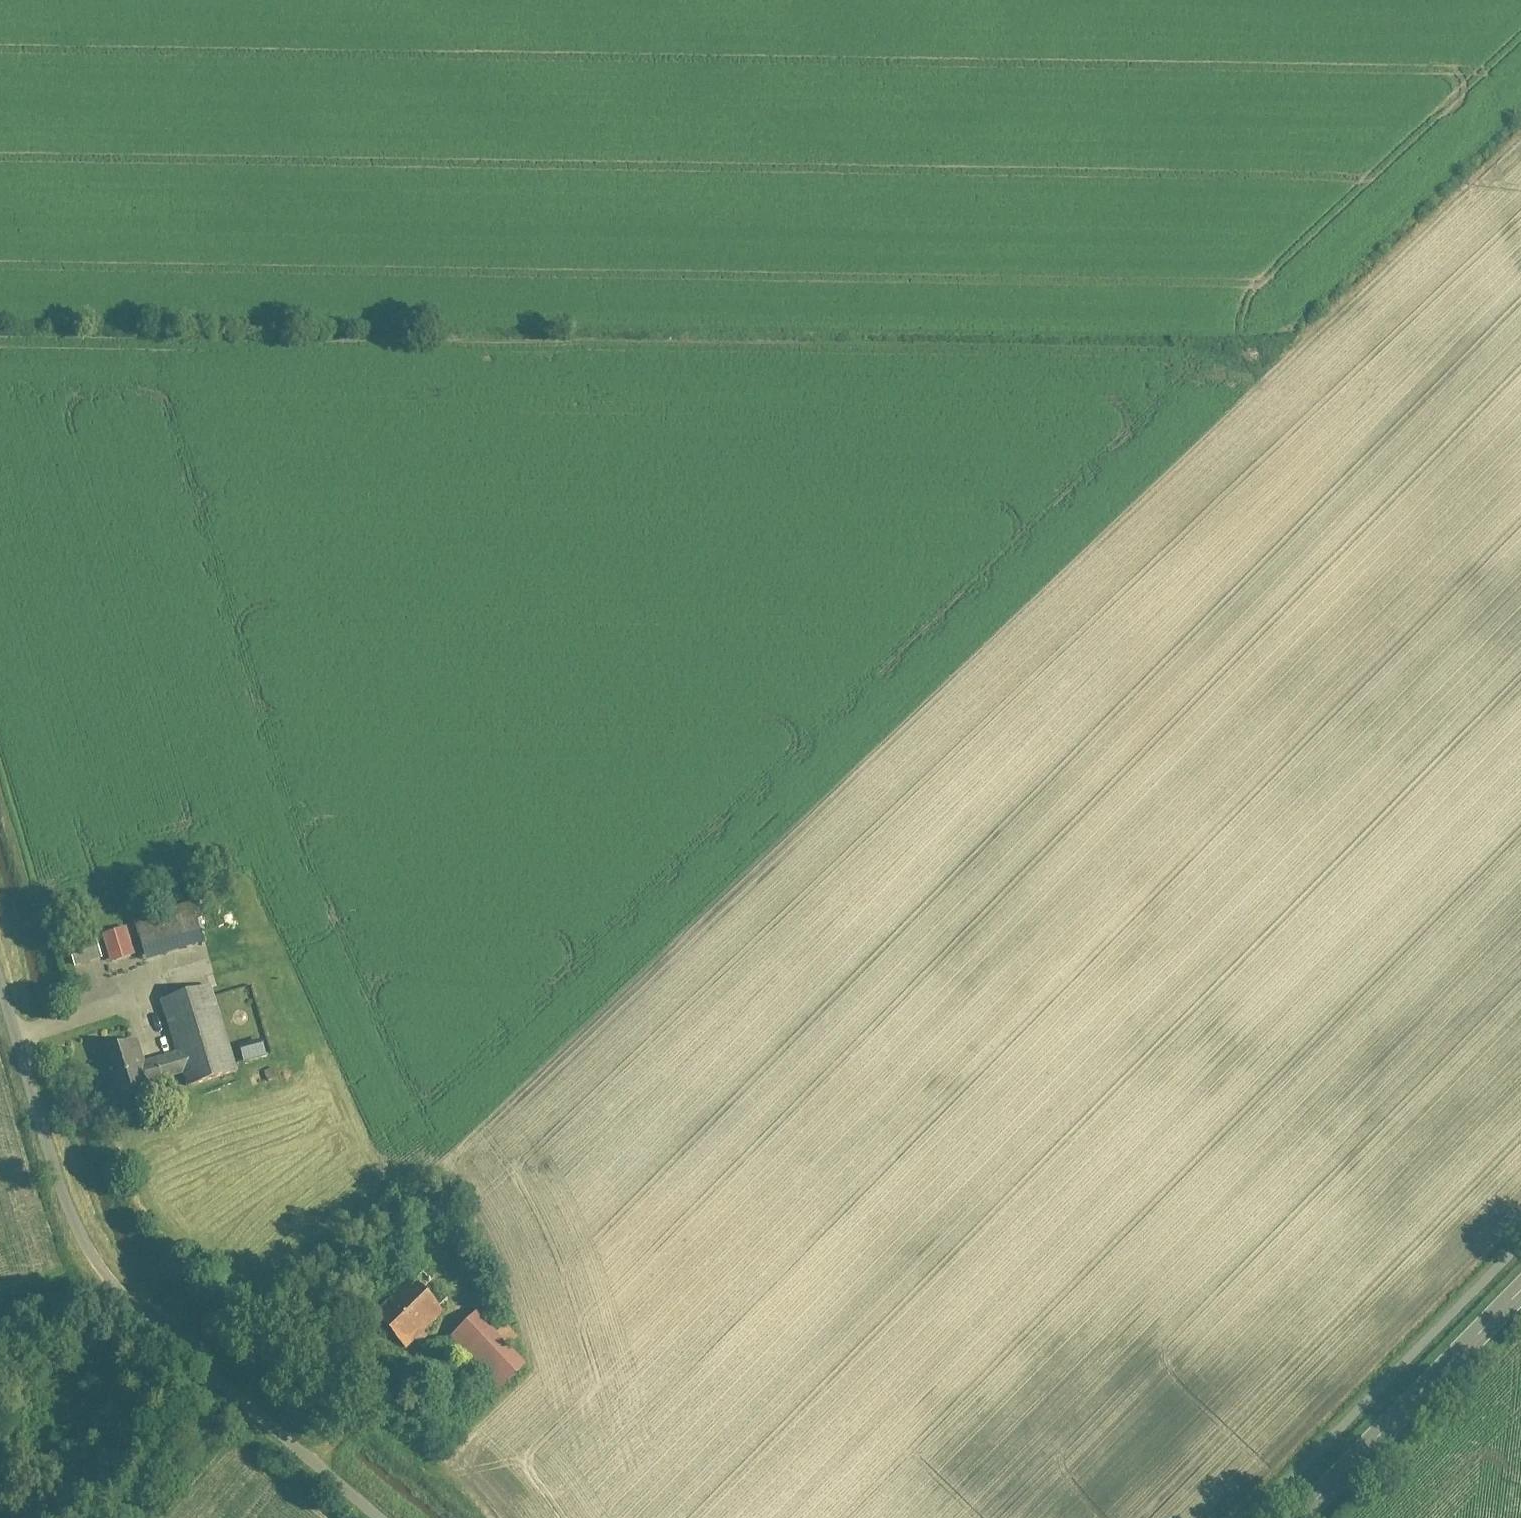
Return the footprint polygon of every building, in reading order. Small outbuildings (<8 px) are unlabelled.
[(205,895),(129,918),(139,952),(194,936),(192,928),(213,921),(205,895)] [(106,934),(79,942),(84,961),(112,953),(106,934)] [(201,984),(155,997),(170,1049),(137,1058),(132,1040),(100,1049),(113,1096),(147,1087),(146,1082),(178,1073),(182,1088),(226,1075),(201,984)] [(404,1278),(368,1312),(401,1347),(437,1314),(404,1278)] [(516,1364),(467,1315),(438,1344),(487,1393),(516,1364)]
